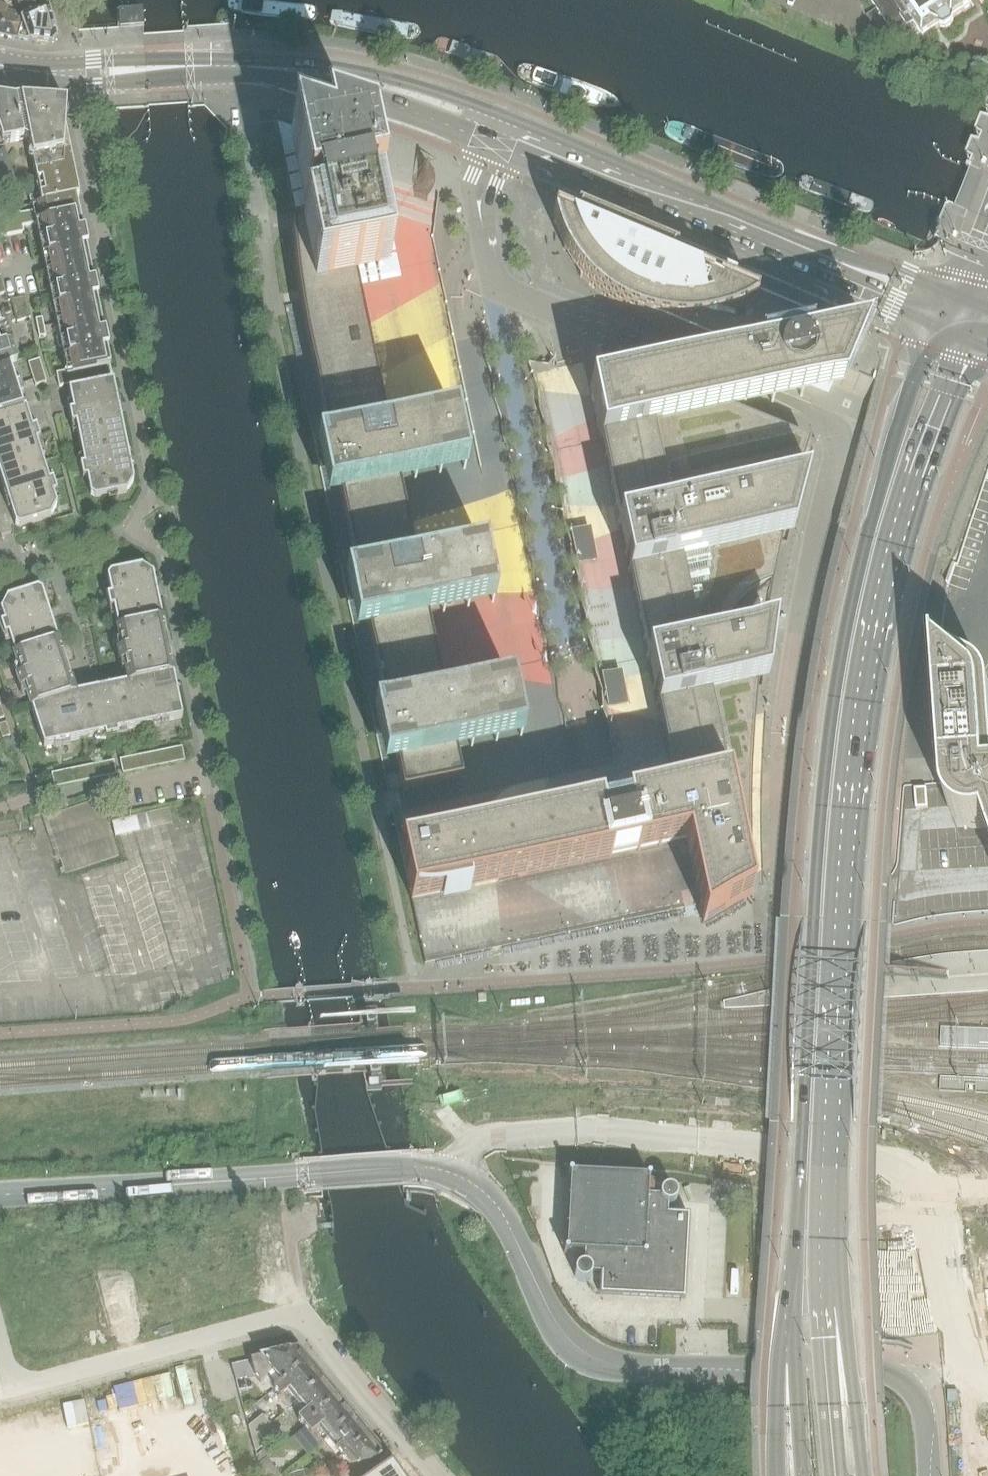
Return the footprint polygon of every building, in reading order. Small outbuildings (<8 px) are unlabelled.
[(20,13),(24,14),(29,15),(45,7),(42,0),(14,0),(20,13)] [(224,12),(314,22),(316,7),(256,0),(226,0),(224,12)] [(876,9),(867,16),(878,32),(924,0),(870,0),(876,9)] [(878,32),(880,35),(889,30),(898,43),(913,33),(909,28),(914,25),(923,39),(939,28),(944,29),(951,24),(952,19),(971,6),(967,0),(924,0),(878,32)] [(29,15),(24,14),(20,13),(23,19),(21,27),(18,40),(29,42),(51,44),(55,40),(51,23),(47,10),(45,7),(29,15)] [(331,8),(327,25),(417,43),(420,27),(331,8)] [(118,14),(119,32),(143,30),(142,12),(118,14)] [(4,15),(0,34),(0,36),(18,40),(21,27),(23,19),(19,21),(20,19),(4,15)] [(437,35),(432,50),(500,73),(505,59),(437,35)] [(545,67),(537,87),(642,128),(650,108),(545,67)] [(2,144),(28,139),(64,126),(60,106),(48,108),(48,103),(25,102),(16,104),(15,100),(0,98),(0,137),(2,144)] [(667,118),(660,135),(780,181),(786,164),(667,118)] [(68,146),(64,126),(28,139),(2,144),(5,152),(29,148),(32,159),(68,146)] [(397,764),(399,775),(403,792),(462,779),(456,752),(523,738),(512,685),(445,699),(428,618),(495,604),(484,551),(417,565),(411,538),(400,484),(467,470),(455,417),(389,431),(356,278),(388,272),(376,211),(367,213),(364,199),(380,196),(369,146),(322,130),(326,149),(290,137),(305,212),(314,210),(316,223),(292,229),(293,240),(294,251),(296,270),(299,290),(301,304),(302,312),(306,334),(312,362),(329,443),(316,446),(327,499),(340,497),(352,551),(357,577),(344,580),(356,633),(368,630),(386,711),(373,714),(384,767),(397,764)] [(11,207),(20,205),(5,152),(2,144),(0,137),(0,196),(7,193),(11,207)] [(73,167),(68,146),(32,159),(36,180),(73,167)] [(29,197),(31,204),(40,202),(40,200),(77,188),(73,167),(36,180),(39,195),(29,197)] [(808,176),(804,191),(814,194),(882,210),(886,194),(808,176)] [(51,268),(89,260),(87,254),(76,197),(79,197),(77,188),(40,200),(40,202),(31,204),(32,211),(21,213),(20,209),(0,213),(0,237),(24,232),(22,225),(41,222),(49,262),(51,268)] [(832,330),(717,283),(554,215),(553,217),(552,217),(553,220),(555,227),(557,235),(560,242),(563,250),(567,257),(571,264),(576,270),(579,275),(580,278),(582,278),(589,285),(594,291),(601,296),(607,301),(614,305),(621,309),(628,312),(725,353),(759,346),(809,335),(832,330)] [(51,268),(62,324),(100,317),(89,260),(51,268)] [(30,319),(26,298),(13,301),(18,321),(30,319)] [(8,362),(17,359),(2,314),(0,315),(0,364),(8,362)] [(111,373),(100,317),(62,324),(71,368),(56,371),(58,384),(111,373)] [(41,318),(36,319),(39,338),(45,336),(41,318)] [(796,485),(802,464),(807,446),(730,414),(773,405),(824,394),(828,395),(829,393),(842,390),(867,330),(810,342),(809,335),(759,346),(761,352),(688,368),(642,378),(641,377),(646,366),(632,360),(627,371),(598,359),(603,386),(589,389),(618,523),(629,575),(674,790),(675,793),(750,777),(752,740),(754,716),(754,710),(756,688),(766,685),(774,630),(764,632),(766,618),(770,593),(775,568),(781,543),(791,540),(806,483),(796,485)] [(47,384),(40,361),(28,364),(35,387),(47,384)] [(15,384),(8,362),(0,364),(0,389),(15,384)] [(72,410),(68,410),(71,424),(75,423),(79,443),(124,434),(113,379),(68,388),(72,410)] [(23,408),(15,384),(0,389),(0,415),(23,408)] [(39,435),(36,426),(32,427),(26,407),(23,408),(0,415),(0,474),(43,460),(36,440),(40,438),(39,435)] [(124,434),(79,443),(83,464),(80,465),(82,477),(86,477),(90,494),(94,497),(126,490),(134,480),(124,434)] [(50,516),(56,504),(53,492),(57,491),(53,478),(49,479),(43,460),(0,474),(0,478),(15,523),(19,526),(50,516)] [(113,609),(117,629),(162,620),(153,574),(141,567),(109,574),(106,578),(110,596),(106,597),(109,610),(113,609)] [(6,599),(0,610),(0,613),(3,623),(0,624),(0,626),(4,637),(7,636),(14,655),(57,641),(42,592),(37,590),(6,599)] [(124,663),(125,665),(128,683),(138,681),(173,674),(162,620),(117,629),(121,650),(117,651),(120,664),(124,663)] [(24,689),(30,709),(74,694),(57,641),(14,655),(20,676),(16,677),(20,690),(24,689)] [(976,676),(942,659),(941,659),(940,658),(940,657),(940,656),(939,655),(939,654),(937,654),(942,727),(944,756),(945,771),(948,806),(948,809),(949,812),(950,813),(951,815),(952,818),(954,820),(956,823),(958,825),(961,826),(963,828),(966,829),(969,830),(972,831),(975,832),(978,832),(981,832),(984,831),(987,830),(987,833),(987,686),(987,685),(985,683),(983,681),(981,679),(979,677),(976,676)] [(173,674),(138,681),(147,726),(182,719),(173,674)] [(138,681),(128,683),(103,688),(112,733),(147,726),(138,681)] [(43,747),(112,733),(103,688),(74,694),(30,709),(43,747)] [(6,724),(0,726),(0,732),(3,740),(11,737),(6,724)] [(16,755),(12,742),(4,745),(8,758),(16,755)] [(119,760),(122,774),(184,762),(181,747),(119,760)] [(54,788),(116,776),(113,761),(51,774),(54,788)] [(403,792),(399,775),(385,778),(388,795),(403,792)] [(411,901),(439,895),(685,843),(703,924),(751,895),(750,865),(749,836),(749,825),(749,804),(749,795),(750,777),(675,793),(674,790),(400,849),(411,901)] [(63,839),(70,860),(109,848),(109,846),(116,844),(104,802),(54,817),(61,839),(63,839)] [(119,819),(122,835),(147,830),(144,814),(119,819)] [(645,1179),(593,1176),(572,1175),(572,1174),(570,1173),(568,1173),(567,1175),(568,1177),(570,1178),(566,1250),(564,1251),(563,1252),(564,1253),(566,1255),(568,1254),(568,1253),(583,1254),(583,1266),(581,1266),(579,1267),(576,1268),(575,1271),(574,1273),(574,1276),(575,1278),(576,1281),(579,1282),(581,1283),(582,1283),(585,1283),(588,1281),(589,1280),(591,1277),(591,1275),(600,1275),(598,1296),(598,1297),(599,1297),(599,1298),(600,1298),(685,1300),(689,1217),(688,1216),(674,1215),(667,1215),(667,1206),(670,1206),(673,1205),(674,1204),(675,1202),(676,1199),(676,1195),(674,1193),(674,1192),(671,1190),(669,1189),(666,1189),(665,1190),(662,1191),(661,1193),(659,1195),(659,1198),(646,1197),(647,1181),(649,1181),(650,1180),(650,1178),(649,1177),(648,1177),(647,1177),(646,1177),(645,1179)] [(271,1390),(272,1390),(306,1362),(296,1350),(250,1361),(253,1377),(259,1383),(270,1374),(279,1384),(271,1390)] [(235,1381),(253,1377),(250,1361),(231,1366),(235,1381)] [(286,1393),(294,1403),(322,1380),(306,1362),(272,1390),(278,1398),(286,1393)] [(337,1399),(322,1380),(294,1403),(303,1414),(296,1420),(302,1427),(337,1399)] [(316,1428),(325,1439),(352,1417),(337,1399),(302,1427),(309,1435),(316,1428)] [(270,1425),(263,1415),(248,1427),(252,1440),(270,1425)] [(384,1456),(352,1417),(325,1439),(347,1466),(381,1459),(384,1456)] [(252,1440),(255,1453),(278,1434),(270,1425),(252,1440)] [(258,1465),(266,1459),(275,1452),(269,1446),(256,1457),(258,1465)] [(266,1459),(258,1465),(262,1475),(280,1475),(266,1459)] [(390,1465),(375,1475),(397,1475),(390,1465)] [(287,1475),(315,1475),(314,1468),(295,1472),(287,1475)]
